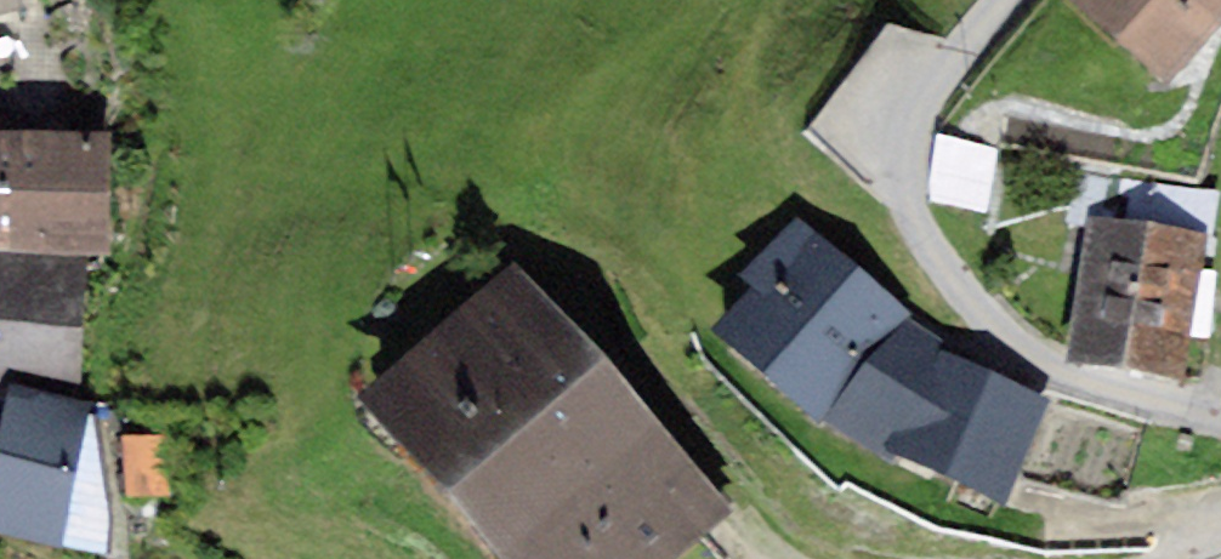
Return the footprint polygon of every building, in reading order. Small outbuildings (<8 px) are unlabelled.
[(18,14),(15,0),(0,0),(0,17),(18,14)] [(1220,25),(1220,0),(1085,0),(1173,78),(1220,25)] [(936,122),(930,181),(978,186),(985,128),(936,122)] [(0,130),(0,250),(19,250),(22,131),(0,130)] [(22,131),(19,250),(90,254),(109,257),(111,132),(22,131)] [(1207,235),(1088,217),(1066,361),(1185,378),(1207,235)] [(945,343),(799,219),(741,277),(753,286),(713,330),(824,426),(893,464),(898,452),(1005,505),(1055,404),(930,350),(945,343)] [(5,399),(9,384),(80,400),(90,254),(19,250),(0,250),(0,398),(5,399)] [(517,265),(360,398),(498,558),(670,558),(727,510),(517,265)] [(9,384),(5,399),(0,425),(0,534),(104,558),(113,515),(97,404),(80,400),(9,384)] [(171,500),(170,434),(126,435),(127,501),(171,500)]
